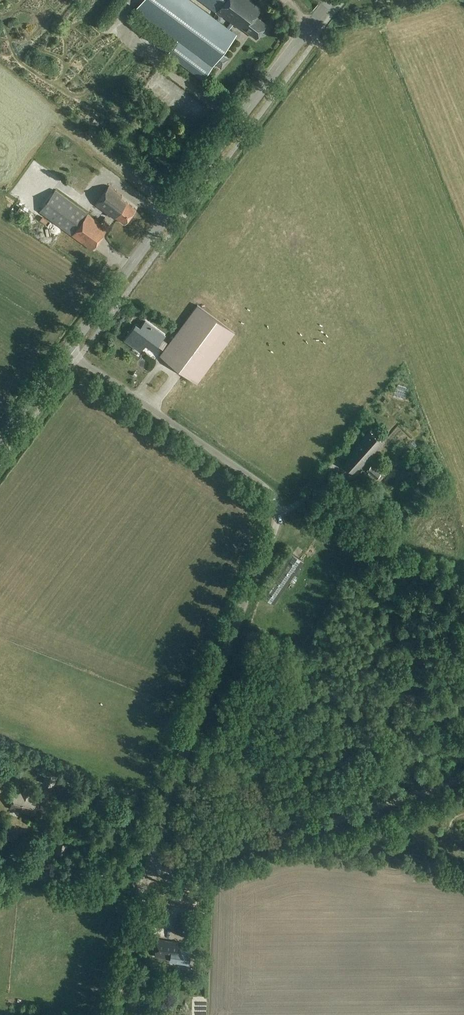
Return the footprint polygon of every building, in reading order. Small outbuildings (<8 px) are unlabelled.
[(133,2),(137,5),(135,8),(177,40),(167,53),(202,79),(236,35),(190,0),(134,0),(133,2)] [(251,0),(200,0),(216,13),(218,11),(241,29),(242,27),(256,38),(267,24),(256,16),(262,8),(251,0)] [(77,187),(86,193),(90,187),(81,181),(77,187)] [(124,224),(135,209),(120,197),(122,196),(109,186),(95,205),(114,219),(115,217),(124,224)] [(107,229),(55,190),(35,217),(43,223),(47,217),(71,235),(69,238),(75,242),(77,239),(91,250),(107,229)] [(197,383),(235,333),(198,305),(169,344),(162,339),(165,335),(145,320),(140,327),(135,324),(124,339),(139,350),(144,343),(154,350),(158,345),(165,350),(161,356),(197,383)] [(398,392),(408,396),(412,387),(401,383),(398,392)] [(359,468),(382,442),(369,431),(346,457),(348,458),(343,464),(352,473),(357,466),(359,468)] [(376,479),(381,473),(371,465),(366,470),(376,479)] [(332,506),(340,498),(331,490),(324,498),(332,506)] [(54,785),(57,773),(46,770),(43,782),(54,785)] [(30,797),(31,790),(23,788),(22,794),(15,793),(11,809),(36,816),(40,800),(30,797)] [(65,855),(68,844),(57,842),(55,853),(65,855)] [(188,934),(190,919),(177,917),(174,932),(188,934)] [(169,961),(189,964),(190,956),(191,950),(178,949),(179,943),(172,941),(172,942),(164,941),(164,940),(157,939),(155,957),(169,959),(169,961)]
